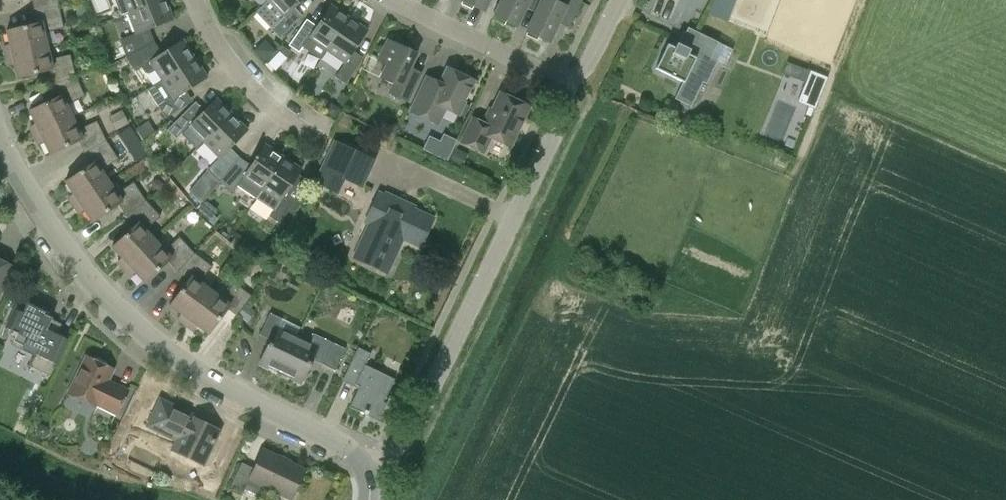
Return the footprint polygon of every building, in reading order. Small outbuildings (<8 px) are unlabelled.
[(33,11),(58,7),(58,0),(32,0),(33,11)] [(124,54),(125,57),(150,44),(145,31),(173,20),(165,0),(163,0),(127,14),(135,34),(119,41),(121,46),(115,48),(118,56),(124,54)] [(163,0),(122,0),(127,14),(163,0)] [(291,11),(302,0),(269,0),(268,1),(255,12),(279,38),(299,19),(291,11)] [(482,10),(487,0),(461,0),(482,10)] [(538,6),(541,0),(501,0),(493,16),(515,26),(527,1),(538,6)] [(538,6),(526,32),(548,42),(560,17),(571,22),(582,0),(541,0),(538,6)] [(326,51),(349,18),(330,5),(314,30),(304,23),(288,46),(298,53),(308,38),(326,51)] [(6,56),(47,46),(43,33),(63,28),(58,7),(33,11),(36,24),(6,31),(9,45),(4,46),(6,56)] [(361,62),(350,55),(367,30),(349,18),(326,51),(345,63),(335,78),(345,85),(361,62)] [(675,48),(668,44),(656,69),(680,81),(671,97),(691,107),(703,83),(707,85),(718,63),(711,60),(719,43),(689,28),(680,45),(677,44),(675,48)] [(154,70),(161,80),(195,59),(183,40),(158,56),(150,44),(125,57),(135,71),(141,67),(145,73),(148,74),(154,70)] [(407,102),(418,79),(407,74),(417,54),(387,40),(377,61),(386,65),(380,78),(393,84),(389,93),(407,102)] [(278,49),(286,56),(289,51),(281,45),(278,49)] [(47,46),(6,56),(8,66),(14,64),(17,79),(48,71),(51,85),(75,76),(70,55),(50,60),(47,46)] [(147,89),(159,109),(165,119),(188,104),(182,94),(207,78),(195,59),(161,80),(147,89)] [(462,106),(473,81),(448,69),(440,85),(427,78),(411,112),(436,124),(448,100),(462,106)] [(828,77),(810,70),(797,102),(815,109),(828,77)] [(34,135),(72,118),(66,105),(84,96),(75,76),(51,85),(57,97),(29,111),(35,124),(30,126),(34,135)] [(510,146),(529,107),(500,93),(485,125),(472,119),(461,142),(483,152),(490,137),(510,146)] [(175,139),(188,127),(203,143),(232,115),(216,99),(195,120),(186,111),(167,131),(175,139)] [(330,106),(325,116),(334,121),(340,112),(330,106)] [(108,120),(115,133),(128,127),(122,113),(108,120)] [(219,159),(207,171),(189,192),(200,203),(214,187),(214,188),(236,161),(226,151),(247,130),(232,115),(203,143),(219,159)] [(72,118),(34,135),(38,145),(44,142),(50,155),(78,142),(84,154),(106,141),(96,122),(78,130),(72,118)] [(148,121),(136,129),(143,141),(155,133),(148,121)] [(394,125),(386,127),(383,132),(395,138),(399,128),(394,125)] [(129,126),(117,135),(125,146),(137,138),(129,126)] [(423,150),(447,161),(457,140),(443,134),(440,141),(429,136),(423,150)] [(363,188),(376,159),(333,140),(314,183),(338,194),(345,180),(363,188)] [(74,205),(108,182),(101,170),(118,159),(106,141),(84,154),(91,164),(65,182),(73,194),(68,197),(74,205)] [(232,192),(242,178),(259,189),(282,156),(265,145),(248,169),(236,161),(214,188),(219,191),(223,186),(232,192)] [(450,164),(460,169),(466,157),(456,152),(450,164)] [(295,201),(285,195),(301,170),(282,156),(259,189),(279,203),(269,217),(279,224),(295,201)] [(108,182),(74,205),(79,214),(84,211),(92,223),(118,205),(125,216),(145,201),(133,183),(116,194),(108,182)] [(404,242),(420,250),(435,218),(415,208),(416,206),(385,191),(384,193),(378,191),(362,223),(366,225),(351,258),(388,276),(404,242)] [(124,269),(155,241),(145,230),(160,217),(145,201),(125,216),(134,226),(111,247),(121,258),(117,262),(124,269)] [(155,241),(124,269),(131,277),(135,273),(145,283),(168,262),(177,272),(194,253),(179,237),(164,251),(155,241)] [(185,324),(210,291),(199,283),(211,266),(194,253),(177,272),(188,280),(169,305),(181,314),(177,318),(185,324)] [(275,260),(270,269),(278,272),(282,264),(275,260)] [(11,267),(0,262),(0,291),(11,267)] [(236,316),(237,315),(245,304),(251,296),(234,283),(222,299),(210,291),(185,324),(194,330),(197,326),(208,335),(227,310),(236,316)] [(22,349),(36,355),(30,367),(50,377),(67,340),(56,334),(58,330),(50,327),(54,319),(49,317),(52,310),(42,305),(42,306),(29,300),(23,313),(15,310),(6,329),(13,332),(11,335),(16,337),(17,336),(26,341),(22,349)] [(245,304),(237,315),(247,322),(254,312),(245,304)] [(260,335),(270,341),(259,365),(280,375),(298,337),(278,327),(282,319),(270,314),(260,335)] [(313,333),(309,342),(298,337),(280,375),(300,384),(312,360),(335,371),(345,349),(313,333)] [(344,376),(356,382),(355,385),(359,387),(349,408),(363,414),(364,412),(379,419),(388,399),(386,398),(394,380),(365,366),(370,354),(357,348),(344,376)] [(116,414),(127,391),(107,381),(113,370),(86,357),(68,393),(95,407),(96,404),(116,414)] [(203,465),(219,431),(189,417),(190,415),(160,401),(148,426),(177,440),(172,450),(203,465)] [(254,469),(242,464),(229,491),(242,497),(245,490),(260,498),(265,488),(290,499),(292,499),(306,471),(263,450),(254,469)]
